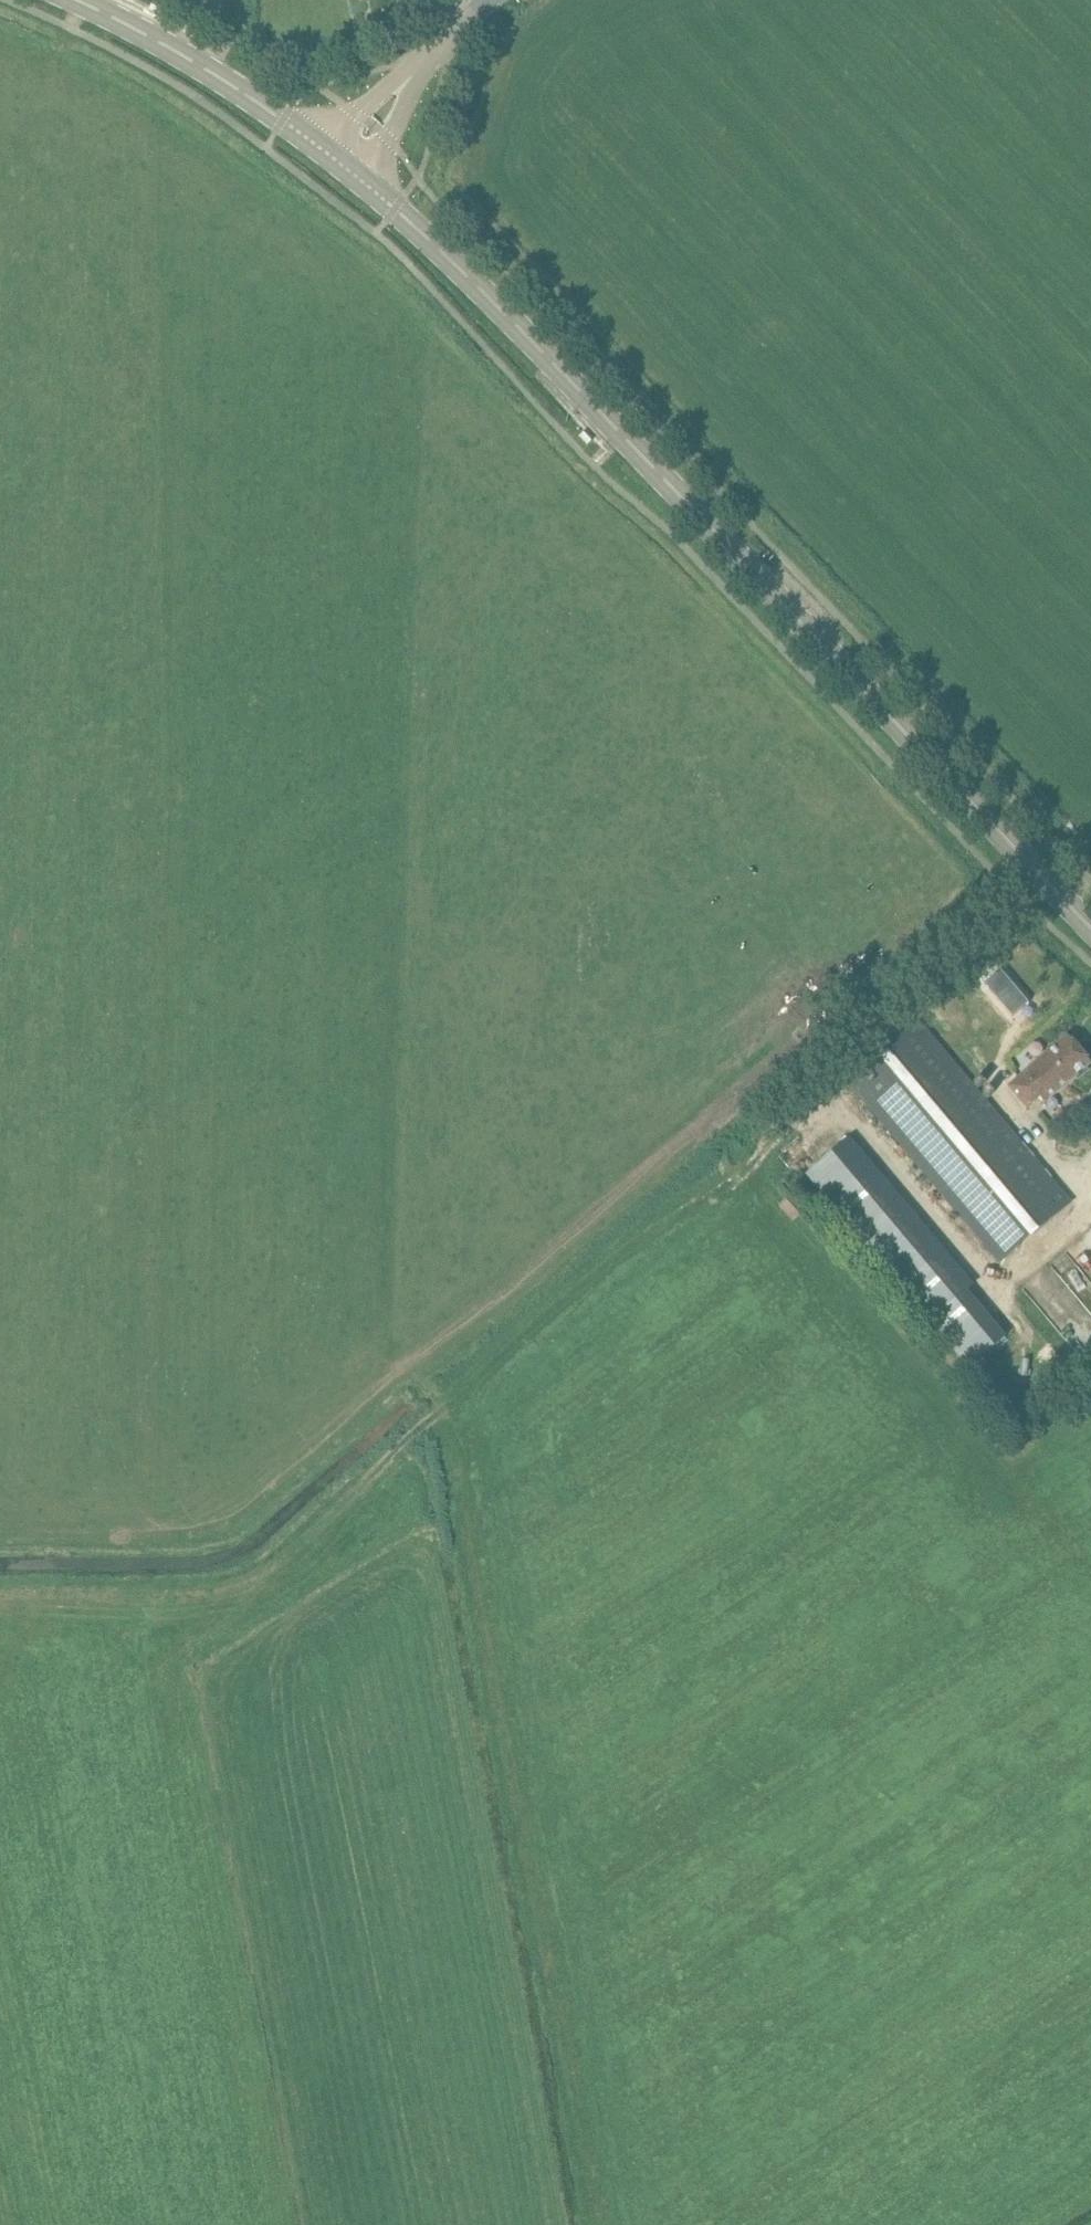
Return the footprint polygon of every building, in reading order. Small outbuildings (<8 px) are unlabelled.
[(1013,1018),(1029,1004),(1014,986),(1001,971),(985,985),(998,1000),(1013,1018)] [(925,1024),(855,1082),(1004,1262),(1074,1204),(925,1024)] [(1068,1037),(1007,1088),(1027,1111),(1040,1099),(1044,1103),(1090,1064),(1068,1037)] [(975,1285),(851,1137),(805,1176),(929,1323),(975,1285)]
